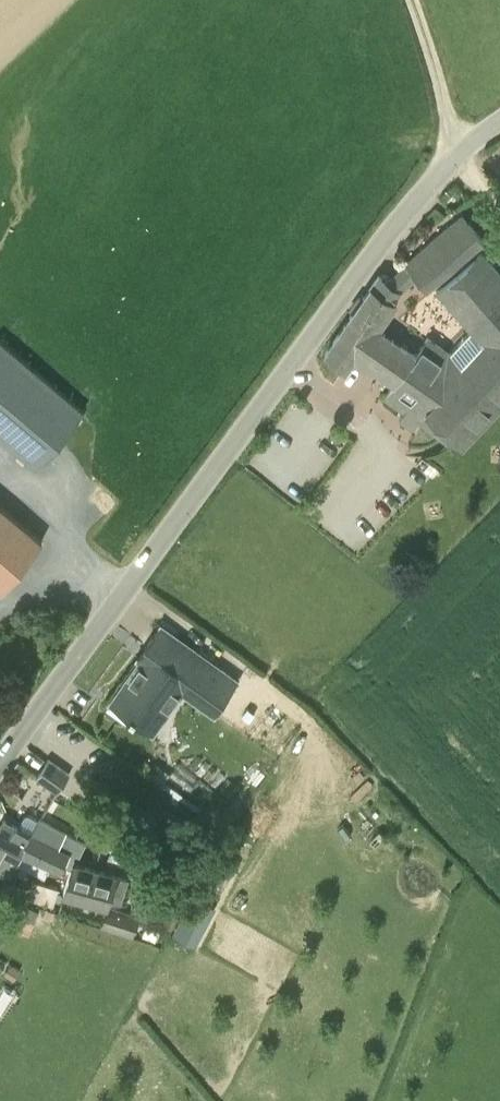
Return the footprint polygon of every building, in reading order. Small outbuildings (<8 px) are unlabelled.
[(426,286),(476,243),(483,237),(462,214),(405,263),(426,286)] [(480,248),(435,285),(471,329),(449,352),(429,337),(415,354),(374,326),(400,289),(379,274),(325,352),(345,367),(355,352),(396,381),(386,397),(404,409),(398,417),(413,427),(418,419),(449,442),(453,437),(463,446),(499,407),(499,271),(480,248)] [(86,413),(0,340),(0,436),(39,469),(86,413)] [(5,590),(43,543),(0,506),(0,586),(5,590)] [(238,680),(161,624),(145,646),(151,650),(144,659),(141,657),(109,700),(152,731),(182,690),(214,713),(238,680)] [(57,791),(70,773),(48,758),(36,776),(57,791)] [(14,769),(27,777),(32,769),(19,761),(14,769)] [(147,773),(156,779),(159,774),(151,768),(147,773)] [(412,816),(400,803),(393,809),(405,822),(412,816)] [(31,832),(38,818),(29,813),(23,814),(18,826),(4,819),(0,826),(0,872),(10,876),(14,863),(15,862),(31,832)] [(75,863),(86,842),(40,818),(32,833),(31,832),(14,863),(45,878),(50,867),(69,873),(64,892),(119,907),(127,878),(75,863)] [(128,865),(132,854),(112,847),(108,858),(128,865)] [(160,916),(173,923),(188,897),(174,890),(160,916)] [(194,945),(215,906),(193,894),(172,933),(194,945)] [(109,908),(103,924),(134,934),(146,900),(134,896),(128,914),(109,908)] [(28,935),(38,914),(18,905),(15,912),(0,906),(0,924),(28,935)] [(4,974),(13,979),(18,968),(9,963),(4,974)]
